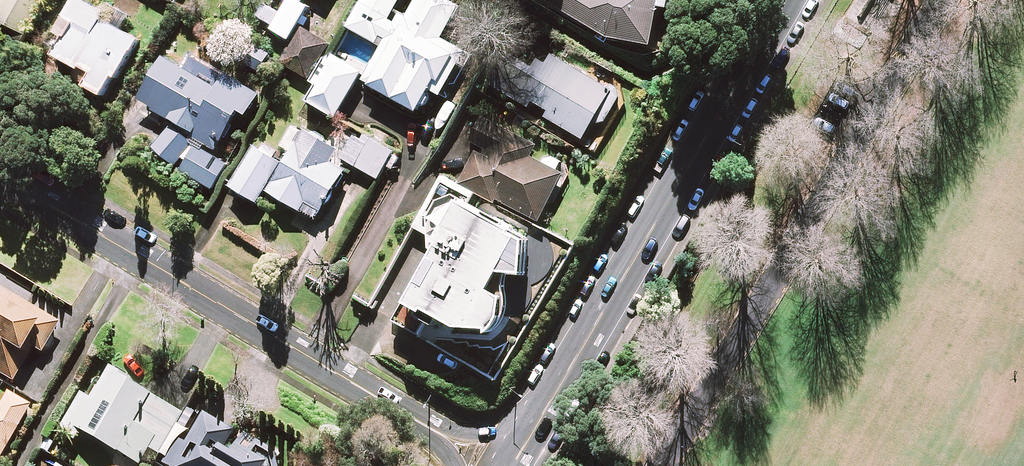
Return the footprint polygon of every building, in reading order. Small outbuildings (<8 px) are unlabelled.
[(0,7),(0,20),(28,37),(43,12),(50,0),(4,0),(0,7)] [(361,8),(393,21),(402,0),(365,0),(361,8)] [(665,0),(550,0),(547,5),(602,40),(641,46),(648,9),(663,12),(665,0)] [(858,17),(863,20),(874,0),(868,0),(858,17)] [(102,20),(76,5),(57,37),(68,44),(56,63),(87,82),(82,90),(97,99),(128,47),(96,28),(102,20)] [(307,79),(328,43),(301,27),(280,63),(307,79)] [(592,146),(624,95),(535,40),(503,91),(592,146)] [(162,56),(133,105),(168,130),(216,155),(235,124),(246,124),(264,95),(192,50),(181,68),(162,56)] [(412,65),(389,54),(371,91),(393,103),(412,65)] [(362,74),(333,57),(306,101),(335,118),(362,74)] [(437,78),(412,65),(393,103),(416,115),(437,78)] [(532,222),(559,181),(528,161),(528,149),(477,114),(460,140),(490,161),(475,184),(532,222)] [(174,170),(193,150),(168,130),(148,151),(163,165),(174,170)] [(395,153),(360,134),(344,160),(380,181),(395,153)] [(353,174),(302,144),(287,168),(271,196),(322,228),(353,174)] [(214,188),(226,166),(193,150),(184,172),(214,188)] [(283,168),(255,152),(231,191),(259,208),(283,168)] [(525,244),(452,205),(429,208),(424,224),(433,254),(400,318),(451,343),(479,347),(493,329),(497,312),(487,298),(499,285),(523,285),(525,244)] [(64,324),(0,289),(0,368),(18,378),(36,346),(48,352),(64,324)] [(150,462),(178,410),(111,374),(102,391),(90,385),(71,421),(150,462)] [(38,402),(13,388),(5,403),(0,400),(0,465),(38,402)] [(212,419),(197,447),(178,444),(166,465),(281,465),(275,453),(212,419)]
